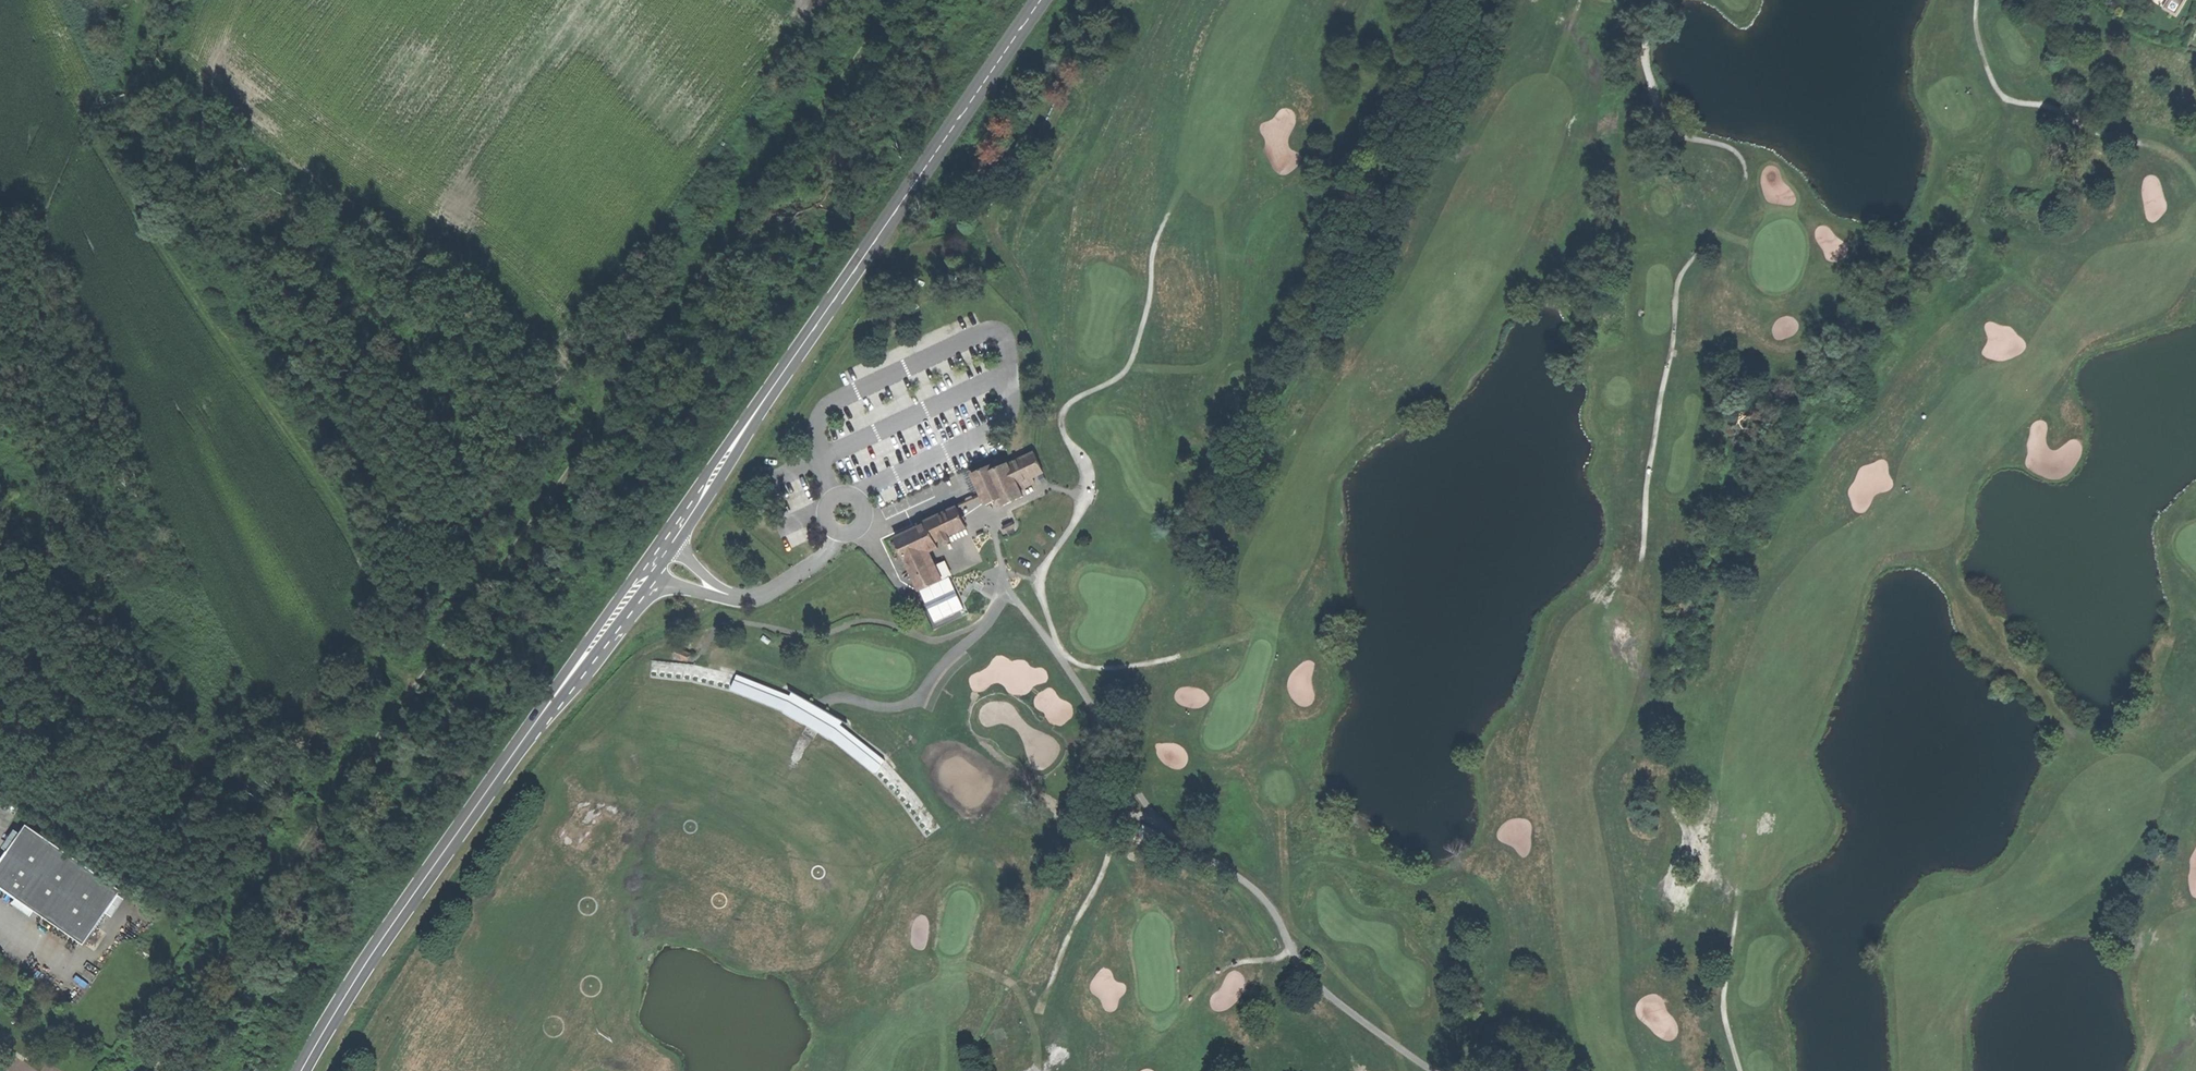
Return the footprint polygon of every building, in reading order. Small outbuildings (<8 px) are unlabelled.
[(2182,5),(2173,0),(2169,0),(2165,8),(2176,15),(2182,5)] [(1033,445),(1007,457),(1016,477),(1028,472),(1042,466),(1033,445)] [(1007,457),(992,463),(1004,490),(998,492),(1002,500),(1022,491),(1018,484),(1016,477),(1007,457)] [(970,468),(984,498),(998,492),(1004,490),(992,463),(990,459),(970,468)] [(1031,478),(1028,472),(1016,477),(1018,484),(1031,478)] [(913,513),(915,519),(955,501),(953,495),(913,513)] [(899,543),(917,584),(936,576),(931,564),(925,550),(937,545),(933,536),(965,522),(955,501),(915,519),(918,525),(911,528),(895,535),(899,543)] [(892,529),(895,535),(911,528),(908,522),(892,529)] [(893,546),(899,543),(895,535),(889,538),(893,546)] [(940,560),(931,564),(936,576),(917,584),(930,612),(958,599),(940,560)] [(833,736),(878,771),(888,759),(843,724),(846,721),(820,705),(795,691),(793,695),(739,674),(737,679),(733,688),(785,708),(833,736)] [(30,824),(23,835),(12,850),(0,867),(0,885),(87,945),(125,890),(30,824)]
